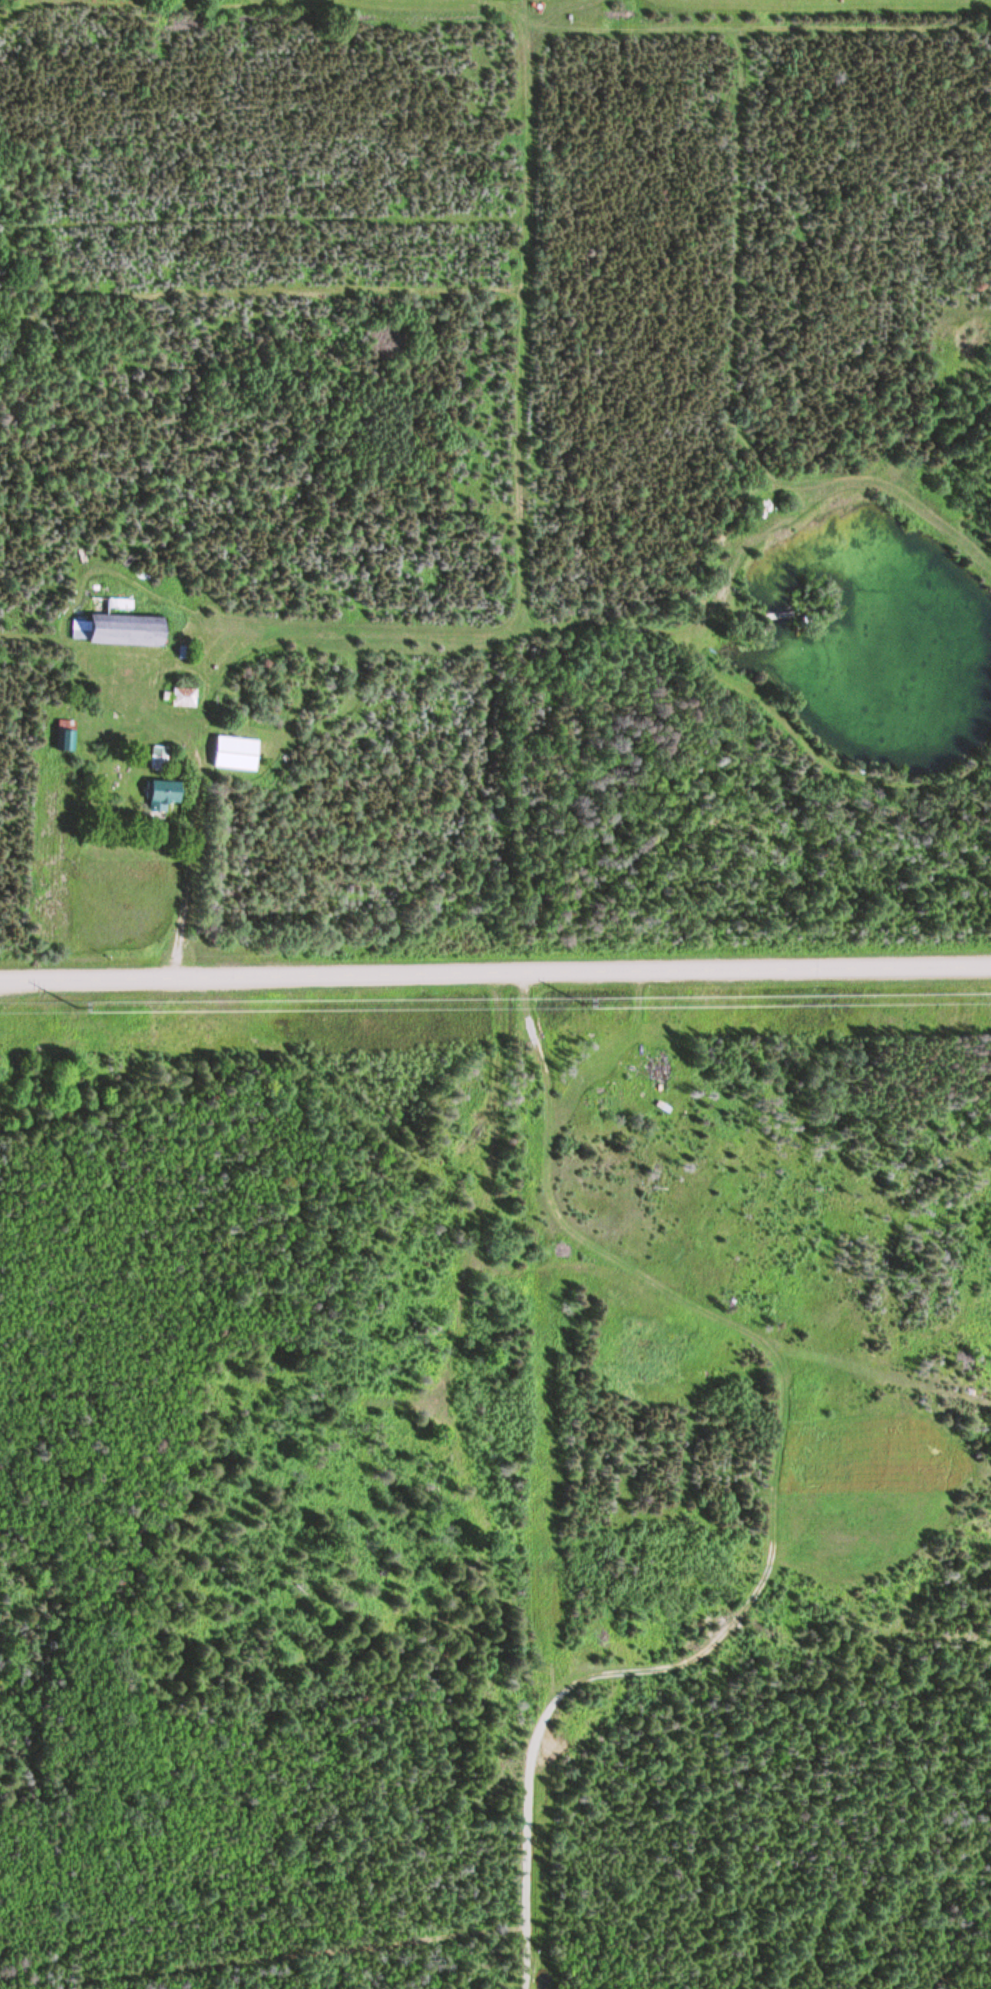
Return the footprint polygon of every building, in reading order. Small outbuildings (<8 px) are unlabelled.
[(160,646),(162,615),(130,613),(130,599),(89,598),(88,620),(73,620),(72,643),(160,646)] [(74,752),(74,732),(60,732),(60,752),(74,752)] [(255,772),(258,741),(216,737),(213,768),(255,772)] [(165,804),(178,804),(178,782),(148,782),(148,812),(165,812),(165,804)] [(647,1060),(647,1081),(666,1081),(666,1060),(647,1060)]
